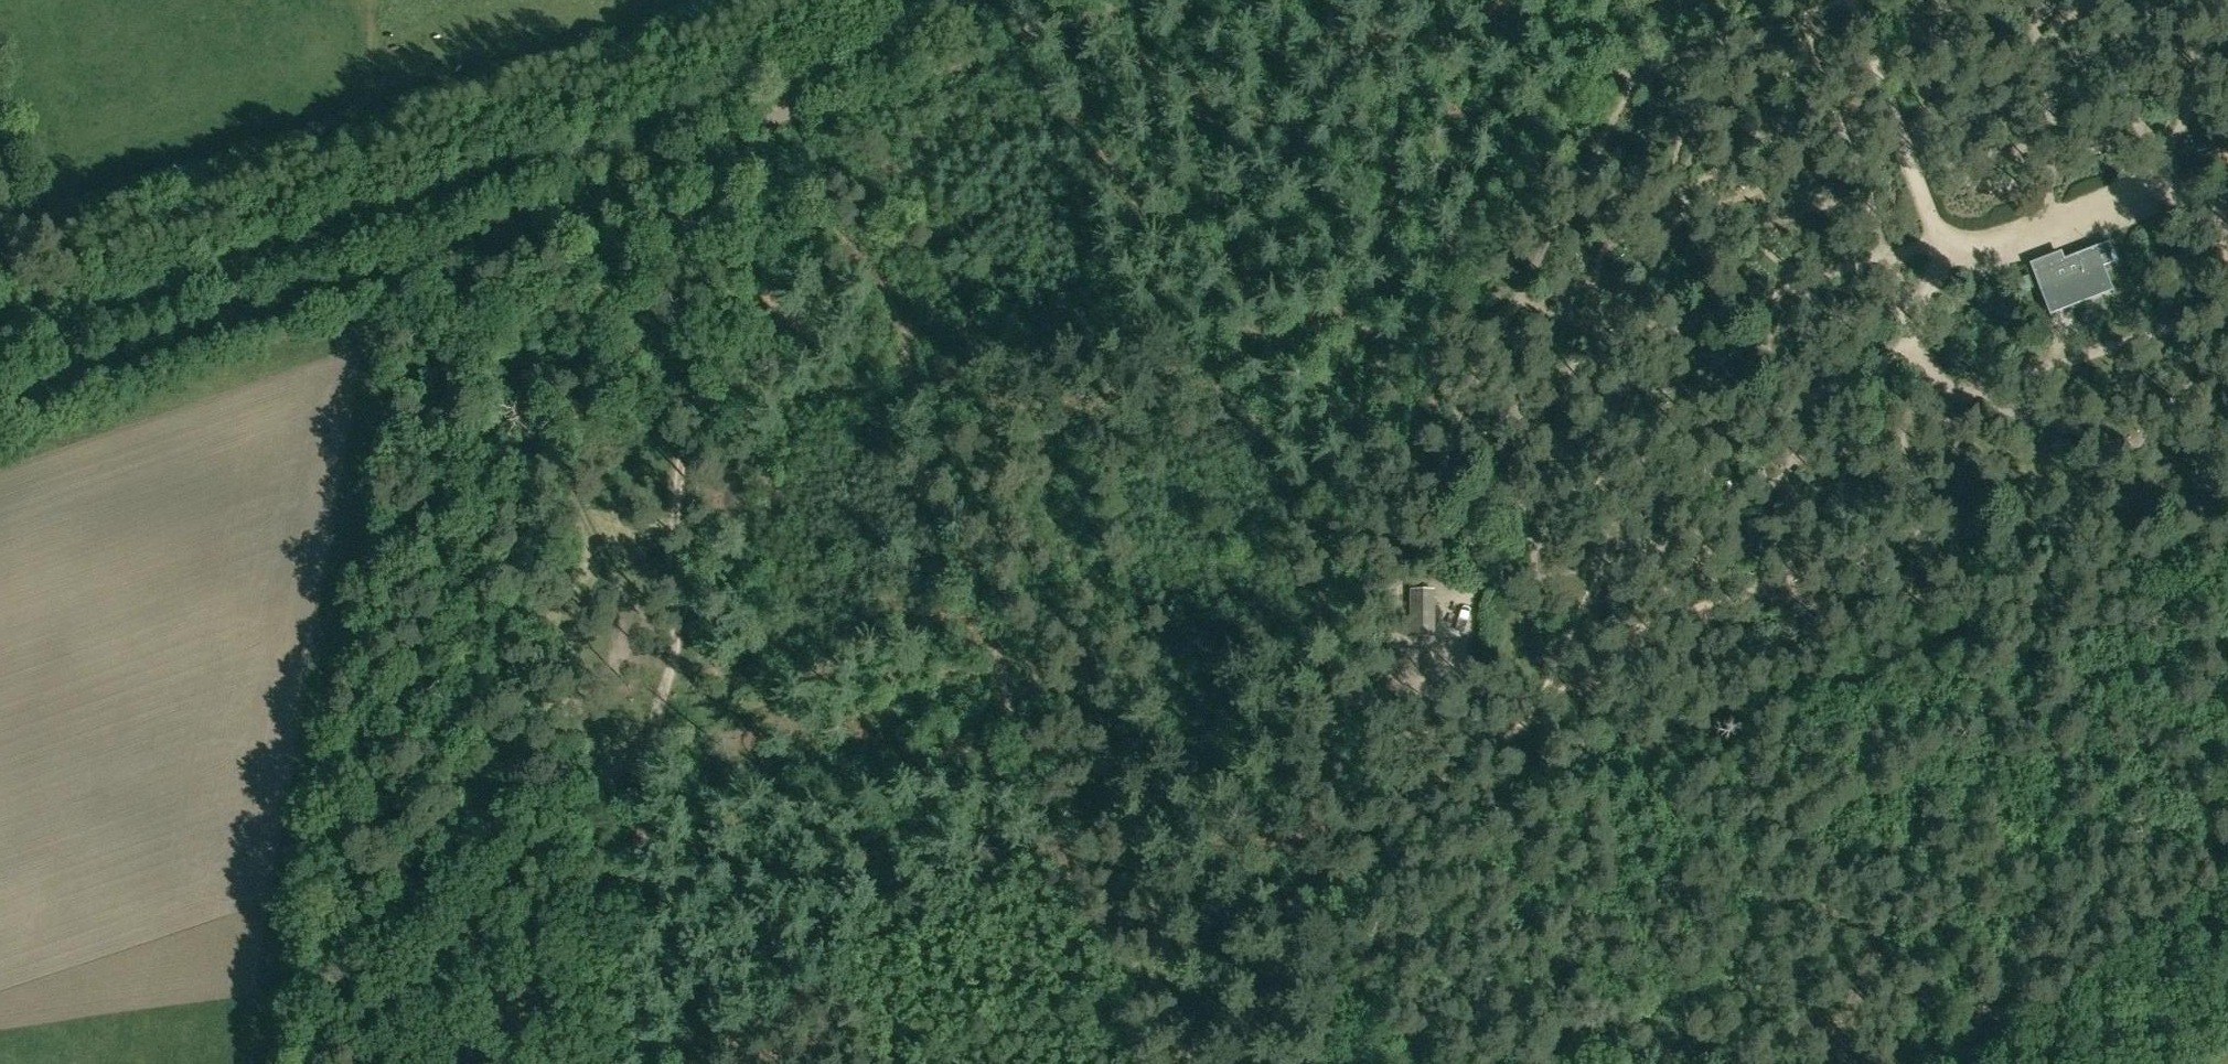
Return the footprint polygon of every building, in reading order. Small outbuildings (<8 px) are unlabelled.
[(2118,262),(2110,241),(2050,263),(2057,282),(2041,288),(2050,313),(2115,290),(2106,266),(2118,262)] [(1438,590),(1413,590),(1413,601),(1399,602),(1399,605),(1397,605),(1398,620),(1414,620),(1414,623),(1437,624),(1438,590)] [(435,1063),(462,1063),(458,1054),(435,1063)]
